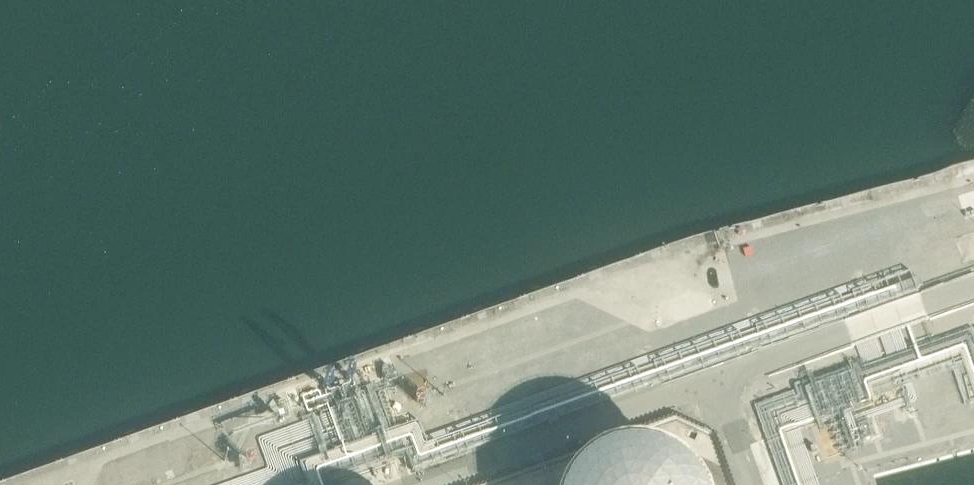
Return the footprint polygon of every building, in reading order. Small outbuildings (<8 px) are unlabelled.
[(702,484),(691,474),(678,467),(664,462),(649,461),(635,463),(621,467),(608,474),(597,484),(596,484),(703,484),(702,484)]
